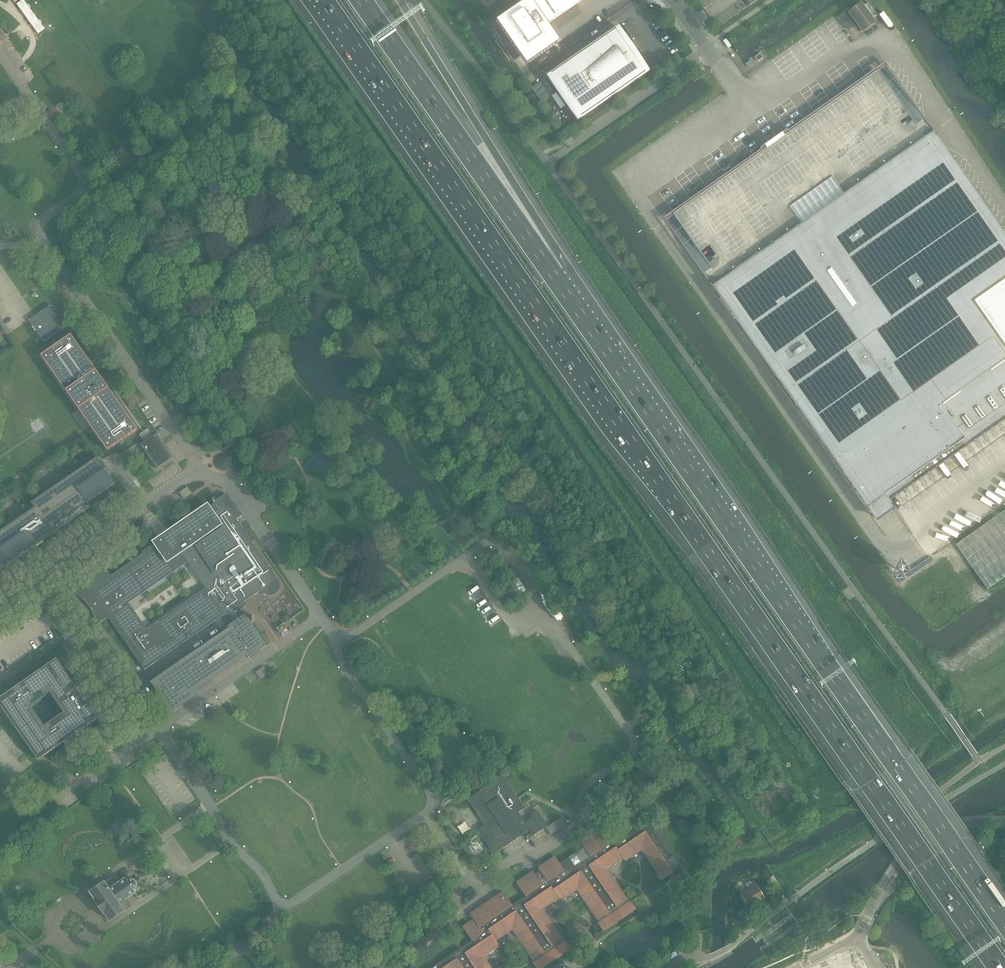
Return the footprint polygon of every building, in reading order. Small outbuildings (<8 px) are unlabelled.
[(16,5),(37,33),(44,29),(22,0),(16,5)] [(496,22),(526,66),(560,42),(548,25),(583,0),(527,0),(496,22)] [(848,10),(838,17),(847,29),(856,22),(863,31),(875,22),(873,19),(878,15),(868,3),(863,7),(861,4),(849,12),(848,10)] [(572,109),(574,112),(578,118),(584,114),(587,112),(593,108),(596,106),(602,102),(605,100),(611,96),(614,94),(620,90),(623,88),(623,87),(629,83),(629,84),(632,81),(637,77),(641,75),(640,75),(646,71),(642,65),(640,62),(636,56),(637,56),(636,56),(633,58),(630,53),(631,53),(631,52),(631,51),(631,50),(631,49),(630,49),(629,48),(628,48),(627,49),(625,46),(628,44),(624,38),(622,35),(618,29),(549,76),(549,77),(553,82),(555,86),(559,91),(560,91),(562,90),(570,101),(568,103),(572,109)] [(711,285),(931,131),(875,51),(872,52),(660,201),(653,206),(711,285)] [(933,131),(711,287),(872,517),(887,506),(891,503),(889,500),(1004,419),(1004,234),(933,131)] [(50,305),(29,320),(44,342),(65,327),(50,305)] [(71,335),(41,356),(78,409),(82,415),(90,426),(107,451),(137,430),(112,394),(108,389),(104,382),(100,376),(99,376),(71,335)] [(155,434),(140,445),(157,469),(171,459),(171,458),(155,434)] [(0,531),(0,570),(91,508),(87,503),(115,484),(97,458),(31,503),(35,508),(0,531)] [(187,518),(167,531),(153,541),(155,543),(142,552),(143,554),(111,576),(106,569),(73,592),(72,592),(72,593),(73,593),(75,594),(77,596),(80,597),(82,599),(83,600),(85,602),(86,603),(82,606),(80,604),(88,616),(88,615),(87,613),(91,610),(92,612),(93,614),(94,617),(94,618),(95,620),(95,623),(96,625),(96,627),(96,626),(99,624),(109,617),(136,657),(135,657),(145,670),(215,621),(216,623),(222,619),(220,617),(224,615),(229,612),(238,606),(240,610),(247,605),(244,602),(261,591),(262,592),(263,594),(264,595),(266,595),(267,596),(268,596),(269,596),(270,596),(272,596),(273,596),(275,595),(276,594),(277,593),(278,593),(278,592),(279,591),(279,590),(280,589),(280,588),(280,587),(280,586),(280,585),(280,584),(279,582),(279,581),(237,520),(242,516),(226,494),(213,503),(214,505),(209,508),(206,504),(193,513),(187,518)] [(1002,512),(996,516),(990,521),(982,526),(977,530),(970,535),(963,539),(956,545),(987,589),(995,584),(1001,580),(1004,577),(1004,510),(1002,512)] [(223,633),(152,682),(172,712),(196,695),(191,688),(196,684),(199,688),(241,658),(239,655),(244,651),(248,657),(248,658),(266,646),(266,645),(246,615),(245,614),(244,615),(240,610),(238,606),(229,612),(235,621),(234,622),(232,621),(229,623),(230,625),(227,627),(227,628),(228,627),(229,629),(224,633),(223,633)] [(284,623),(276,628),(280,633),(287,628),(284,623)] [(87,704),(67,674),(56,659),(2,696),(0,698),(0,706),(38,760),(44,756),(98,719),(87,704)] [(660,727),(652,732),(661,745),(670,740),(660,727)] [(478,830),(481,836),(494,855),(530,830),(534,836),(548,826),(548,825),(546,826),(540,818),(542,817),(540,813),(539,813),(538,811),(531,815),(532,818),(525,822),(518,812),(525,808),(503,776),(468,799),(485,825),(478,830)] [(546,828),(550,835),(567,824),(562,817),(546,828)] [(472,941),(432,967),(491,967),(484,957),(500,946),(496,941),(512,930),(532,959),(532,960),(533,960),(535,962),(533,963),(536,967),(543,967),(571,949),(566,941),(564,942),(563,940),(563,939),(543,909),(559,898),(560,901),(577,890),(597,920),(598,920),(599,922),(598,923),(603,932),(636,909),(631,901),(629,902),(627,900),(628,899),(627,899),(607,869),(623,859),(625,861),(642,850),(662,880),(681,867),(673,856),(671,858),(647,822),(622,839),(619,833),(611,839),(605,830),(605,831),(603,829),(602,830),(602,829),(581,843),(583,845),(583,846),(585,848),(560,865),(555,856),(538,868),(540,871),(535,874),(533,871),(516,883),(525,896),(512,905),(503,891),(470,914),(473,919),(462,927),(472,941)] [(141,881),(138,877),(134,880),(132,879),(129,880),(128,878),(125,879),(117,885),(112,878),(90,893),(95,900),(94,900),(104,914),(105,914),(109,921),(131,906),(126,899),(134,893),(137,891),(135,889),(137,886),(137,884),(141,881)] [(774,879),(766,884),(775,897),(783,892),(774,879)] [(750,881),(746,884),(749,889),(741,895),(749,908),(764,898),(756,885),(754,887),(750,881)] [(832,967),(852,967),(848,962),(850,961),(847,958),(832,967)]
